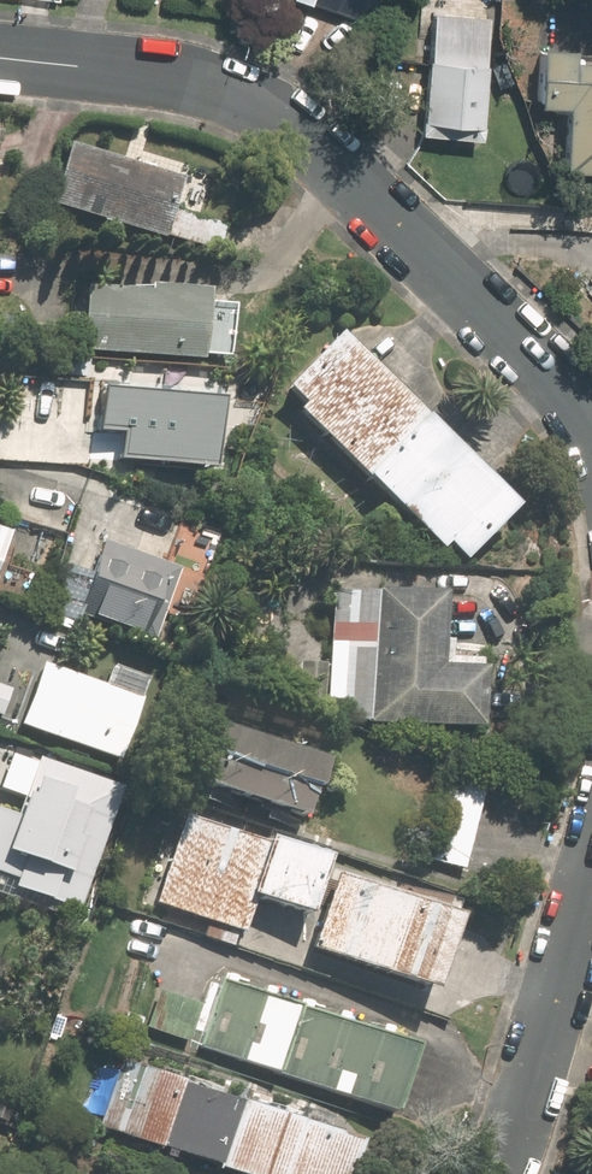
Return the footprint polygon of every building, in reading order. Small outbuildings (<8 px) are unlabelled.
[(348,14),(353,0),(308,0),(348,14)] [(431,13),(418,132),(475,138),(487,19),(431,13)] [(567,57),(567,46),(532,44),(530,103),(559,104),(556,168),(591,169),(591,59),(567,57)] [(220,251),(227,227),(174,210),(184,178),(74,143),(55,203),(165,238),(166,234),(220,251)] [(205,294),(147,288),(146,296),(85,290),(80,350),(199,362),(202,327),(205,294)] [(464,560),(512,508),(335,336),(285,388),(301,403),(293,410),(437,549),(444,541),(464,560)] [(101,465),(199,469),(203,397),(82,391),(80,429),(103,430),(101,465)] [(157,641),(182,571),(105,544),(94,576),(65,566),(49,612),(78,622),(81,615),(157,641)] [(481,727),(484,667),(477,667),(478,659),(449,657),(442,657),(442,640),(444,593),(331,589),(327,697),(340,697),(339,709),(355,710),(355,716),(366,717),(366,722),(438,725),(481,727)] [(38,666),(17,725),(117,761),(138,701),(38,666)] [(205,722),(186,777),(305,819),(325,762),(205,722)] [(76,912),(117,790),(7,752),(0,773),(0,793),(16,798),(9,817),(0,814),(0,876),(15,881),(12,890),(76,912)] [(485,777),(448,768),(427,857),(464,865),(485,777)] [(179,817),(150,903),(237,933),(249,900),(305,919),(324,861),(263,840),(261,845),(179,817)] [(451,919),(324,877),(299,951),(425,994),(451,919)] [(413,1046),(217,979),(194,1045),(391,1113),(413,1046)] [(141,1028),(180,1041),(193,1004),(153,991),(141,1028)] [(149,1146),(172,1079),(114,1059),(91,1127),(149,1146)] [(172,1079),(149,1146),(208,1167),(231,1099),(172,1079)] [(4,1121),(11,1099),(0,1095),(0,1120),(4,1121)] [(290,1119),(231,1099),(208,1167),(228,1173),(271,1173),(290,1119)] [(271,1173),(337,1173),(349,1139),(290,1119),(271,1173)]
